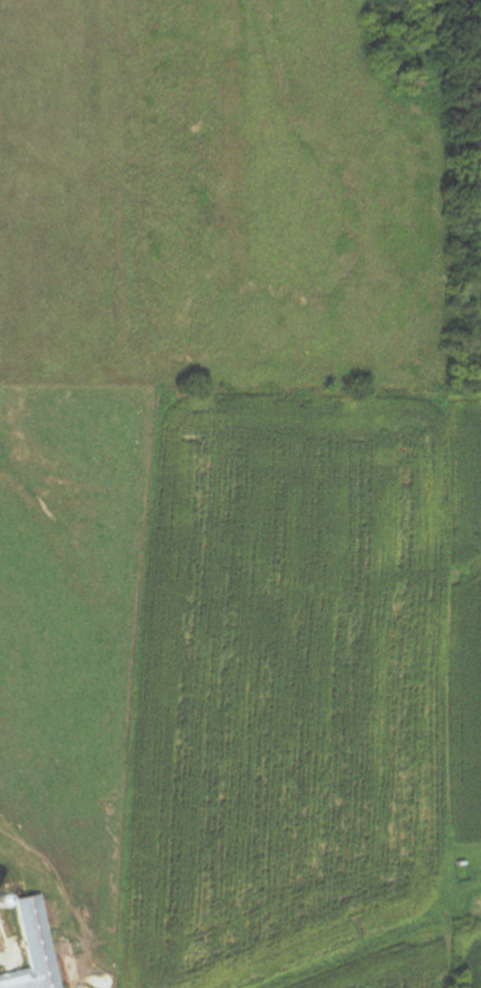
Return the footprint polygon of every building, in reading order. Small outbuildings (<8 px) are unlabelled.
[(11,900),(26,968),(0,974),(0,987),(59,987),(37,894),(11,900)]
